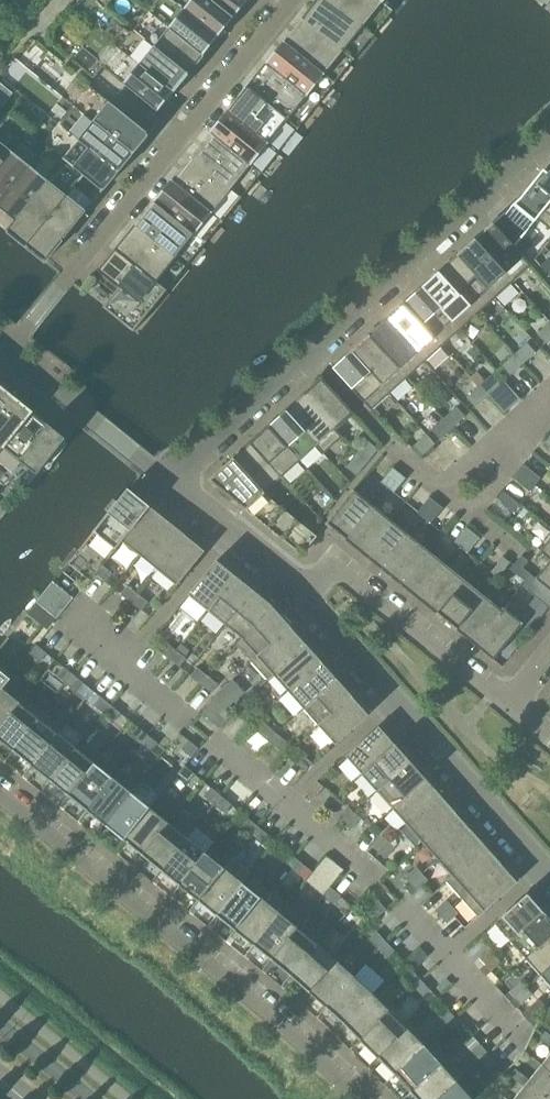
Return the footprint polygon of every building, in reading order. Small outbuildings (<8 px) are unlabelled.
[(15,2),(24,11),(35,0),(17,0),(15,2)] [(233,19),(210,0),(192,0),(184,10),(218,37),(233,19)] [(248,0),(210,0),(233,19),(248,0)] [(303,18),(343,51),(354,59),(364,47),(354,38),(363,27),(330,0),(318,0),(303,18)] [(382,2),(379,0),(330,0),(363,27),(382,2)] [(203,56),(218,37),(184,10),(169,28),(203,56)] [(324,75),(343,51),(303,18),(284,42),(324,75)] [(188,74),(203,56),(169,28),(154,47),(188,74)] [(284,42),(267,63),(307,96),(324,75),(284,42)] [(154,47),(139,65),(173,93),(188,74),(154,47)] [(298,107),(307,96),(267,63),(247,87),(298,128),(308,116),(298,107)] [(173,93),(139,65),(124,84),(158,112),(173,93)] [(0,84),(0,102),(4,105),(12,94),(0,84)] [(228,112),(279,153),(298,128),(247,87),(228,112)] [(149,134),(144,131),(109,102),(94,121),(133,153),(149,134)] [(261,174),(279,153),(228,112),(210,133),(250,165),(261,174)] [(94,121),(79,140),(118,172),(133,153),(94,121)] [(231,189),(250,165),(210,133),(191,157),(231,189)] [(103,191),(118,172),(79,140),(63,159),(83,175),(103,191)] [(11,151),(0,142),(0,165),(11,151)] [(0,165),(0,203),(30,166),(11,151),(0,165)] [(212,213),(231,189),(191,157),(172,180),(212,213)] [(12,226),(48,181),(30,166),(0,203),(0,210),(14,221),(11,225),(12,226)] [(537,219),(549,204),(549,171),(548,173),(543,170),(520,198),(492,223),(493,223),(515,247),(525,233),(537,219)] [(103,191),(83,175),(68,193),(66,195),(67,196),(26,247),(45,262),(103,191)] [(212,213),(172,180),(154,202),(195,235),(203,241),(221,220),(212,213)] [(25,246),(26,247),(67,196),(66,195),(48,181),(12,226),(13,227),(15,225),(21,229),(31,237),(25,246)] [(195,235),(154,202),(135,226),(175,258),(195,235)] [(549,230),(549,204),(537,219),(549,230)] [(523,257),(515,247),(493,223),(474,240),(513,282),(531,266),(523,257)] [(135,226),(115,250),(166,291),(177,278),(166,270),(175,258),(135,226)] [(536,242),(525,233),(515,247),(523,257),(536,242)] [(474,240),(457,256),(495,298),(513,282),(474,240)] [(166,291),(115,250),(98,272),(119,289),(115,293),(103,308),(133,332),(166,291)] [(457,256),(439,272),(478,314),(495,298),(457,256)] [(549,276),(549,275),(549,257),(540,266),(549,276)] [(439,272),(422,288),(460,330),(478,314),(439,272)] [(422,288),(404,304),(442,346),(460,330),(422,288)] [(404,304),(387,320),(425,362),(442,346),(404,304)] [(387,320),(369,336),(407,378),(425,362),(387,320)] [(508,349),(518,342),(502,320),(492,327),(508,349)] [(549,323),(537,334),(546,344),(549,340),(549,323)] [(369,336),(351,352),(390,394),(407,378),(369,336)] [(540,350),(549,363),(549,342),(540,350)] [(527,343),(514,354),(523,364),(536,353),(527,343)] [(372,411),(390,394),(351,352),(333,368),(364,403),(372,411)] [(523,364),(514,354),(502,366),(511,376),(523,364)] [(479,387),(485,381),(477,372),(471,377),(479,387)] [(492,375),(479,387),(488,396),(501,385),(492,375)] [(336,429),(353,413),(322,379),(304,395),(335,430),(336,429)] [(14,397),(0,385),(0,414),(14,397)] [(488,396),(479,387),(466,398),(475,408),(488,396)] [(304,395),(286,411),(317,446),(317,447),(324,454),(343,437),(336,429),(335,430),(304,395)] [(479,425),(501,403),(493,395),(472,417),(479,425)] [(14,397),(0,414),(0,453),(3,448),(31,413),(32,414),(34,413),(33,412),(14,397)] [(444,418),(453,428),(466,417),(457,407),(444,418)] [(286,411),(269,427),(300,462),(317,447),(317,446),(286,411)] [(3,448),(36,475),(66,439),(32,414),(31,413),(3,448)] [(453,428),(444,418),(431,430),(440,440),(453,428)] [(269,427),(251,443),(282,478),(300,462),(269,427)] [(423,456),(435,444),(427,434),(414,446),(423,456)] [(368,441),(357,454),(367,463),(378,450),(368,441)] [(251,443),(234,459),(264,494),(282,478),(251,443)] [(367,463),(357,454),(346,468),(357,476),(367,463)] [(210,481),(262,523),(277,504),(264,494),(234,459),(210,481)] [(365,495),(379,469),(368,463),(354,489),(365,495)] [(526,466),(520,473),(535,485),(541,478),(526,466)] [(380,483),(387,488),(399,473),(393,467),(380,483)] [(394,494),(406,479),(399,473),(387,488),(394,494)] [(535,485),(520,473),(515,480),(530,492),(535,485)] [(122,541),(149,506),(128,489),(126,491),(94,532),(116,549),(122,541)] [(326,524),(345,540),(373,506),(353,490),(326,524)] [(514,512),(519,505),(504,492),(499,499),(514,512)] [(417,512),(424,518),(436,503),(430,497),(417,512)] [(431,524),(443,509),(436,503),(424,518),(431,524)] [(262,523),(275,533),(290,515),(277,504),(262,523)] [(168,521),(149,506),(122,541),(140,556),(168,521)] [(364,555),(391,521),(373,506),(345,540),(364,555)] [(275,533),(288,544),(303,525),(290,515),(275,533)] [(140,556),(158,570),(185,535),(168,521),(140,556)] [(364,555),(382,570),(410,536),(391,521),(364,555)] [(423,534),(434,543),(444,530),(434,521),(423,534)] [(303,525),(288,544),(302,555),(317,537),(303,525)] [(454,542),(461,548),(473,533),(466,527),(454,542)] [(468,553),(480,538),(473,533),(461,548),(468,553)] [(205,551),(185,535),(158,570),(177,585),(205,551)] [(401,585),(428,551),(410,536),(382,570),(401,585)] [(540,551),(549,560),(549,539),(540,551)] [(401,585),(419,600),(447,566),(428,551),(401,585)] [(521,556),(516,562),(523,568),(528,561),(521,556)] [(498,578),(510,563),(503,557),(491,572),(498,578)] [(208,611),(211,607),(236,577),(216,561),(189,595),(208,611)] [(549,590),(549,561),(536,579),(549,590)] [(525,582),(531,575),(523,568),(516,562),(510,569),(525,582)] [(112,573),(102,565),(95,573),(105,582),(112,573)] [(438,615),(465,581),(447,566),(419,600),(438,615)] [(531,575),(525,582),(522,585),(527,589),(535,579),(531,575)] [(253,591),(236,577),(211,607),(208,611),(209,611),(225,625),(226,625),(253,591)] [(549,608),(549,590),(536,579),(527,589),(549,608)] [(438,615),(456,629),(484,596),(465,581),(438,615)] [(65,608),(73,598),(53,582),(45,592),(65,608)] [(121,594),(131,602),(138,594),(128,586),(121,594)] [(271,605),(253,591),(226,625),(235,633),(243,639),(271,605)] [(65,608),(45,592),(37,602),(57,618),(65,608)] [(148,602),(138,594),(131,602),(141,611),(148,602)] [(475,645),(502,611),(501,610),(484,596),(456,629),(475,645)] [(92,621),(102,624),(108,603),(98,600),(92,621)] [(237,645),(252,662),(291,627),(271,605),(243,639),(237,645)] [(503,608),(501,610),(502,611),(475,645),(494,660),(523,624),(503,608)] [(252,662),(268,680),(307,645),(291,627),(252,662)] [(176,650),(166,642),(159,651),(169,659),(176,650)] [(30,654),(40,662),(47,653),(37,645),(30,654)] [(274,675),(288,691),(321,662),(307,645),(268,680),(268,681),(274,675)] [(186,659),(176,650),(169,659),(180,667),(186,659)] [(337,680),(321,662),(288,691),(289,691),(304,709),(337,680)] [(57,675),(67,684),(74,675),(64,667),(57,675)] [(191,676),(201,684),(208,676),(197,668),(191,676)] [(3,689),(10,679),(0,671),(0,691),(2,688),(3,689)] [(84,683),(74,675),(67,684),(77,692),(84,683)] [(218,684),(208,676),(201,684),(211,693),(218,684)] [(318,725),(319,726),(352,697),(337,680),(304,709),(305,710),(318,725)] [(224,688),(209,705),(219,713),(220,714),(243,694),(232,681),(224,688)] [(20,703),(3,689),(2,688),(0,691),(0,729),(21,703),(20,703)] [(0,729),(0,740),(13,750),(44,712),(25,697),(20,703),(21,703),(0,729)] [(100,697),(94,705),(104,714),(111,705),(100,697)] [(352,697),(319,726),(336,745),(369,715),(352,697)] [(244,720),(251,712),(241,703),(234,712),(244,720)] [(121,713),(111,705),(104,714),(114,722),(121,713)] [(209,705),(202,714),(212,722),(219,713),(209,705)] [(58,733),(58,734),(63,728),(44,712),(13,750),(32,765),(58,733)] [(259,733),(269,742),(277,733),(266,725),(259,733)] [(137,727),(131,735),(141,744),(148,735),(137,727)] [(346,756),(362,775),(395,745),(379,727),(346,756)] [(58,734),(58,733),(32,765),(50,780),(76,748),(70,743),(58,734)] [(287,742),(277,733),(269,742),(280,750),(287,742)] [(158,743),(148,735),(141,744),(151,752),(158,743)] [(182,748),(192,757),(199,749),(189,740),(182,748)] [(362,775),(377,791),(410,762),(395,745),(362,775)] [(50,780),(69,795),(95,763),(76,748),(50,780)] [(313,763),(303,754),(295,763),(305,771),(313,763)] [(377,791),(392,808),(425,779),(410,762),(377,791)] [(95,763),(69,795),(87,810),(113,778),(95,763)] [(178,774),(188,782),(195,774),(185,766),(178,774)] [(87,810),(105,825),(131,793),(113,778),(87,810)] [(392,808),(407,825),(440,796),(425,779),(392,808)] [(317,781),(308,793),(314,799),(324,787),(317,781)] [(204,796),(214,805),(221,796),(211,788),(204,796)] [(150,808),(131,793),(105,825),(124,840),(150,808)] [(232,805),(221,796),(214,805),(225,813),(232,805)] [(422,842),(423,842),(455,813),(440,796),(407,825),(401,830),(416,847),(422,842)] [(354,812),(347,807),(337,818),(344,824),(354,812)] [(150,808),(124,840),(142,855),(168,823),(150,808)] [(361,818),(354,812),(344,824),(351,830),(361,818)] [(423,842),(438,860),(471,830),(455,813),(423,842)] [(241,827),(251,835),(258,827),(248,818),(241,827)] [(142,855),(161,870),(187,838),(168,823),(142,855)] [(268,835),(258,827),(251,835),(261,843),(268,835)] [(486,847),(471,830),(438,860),(453,876),(486,847)] [(389,841),(382,836),(372,848),(379,853),(389,841)] [(161,870),(179,885),(205,853),(187,838),(161,870)] [(396,847),(389,841),(379,853),(386,859),(396,847)] [(501,864),(486,847),(453,876),(454,878),(449,883),(462,898),(501,864)] [(277,857),(287,866),(294,857),(284,849),(277,857)] [(198,900),(211,883),(224,868),(205,853),(179,885),(198,900)] [(287,866),(298,874),(305,866),(294,857),(287,866)] [(517,882),(501,864),(462,898),(478,917),(517,882)] [(411,884),(422,874),(416,867),(405,877),(411,884)] [(198,900),(216,915),(242,883),(225,869),(224,868),(211,883),(198,900)] [(428,880),(422,874),(411,884),(416,889),(417,890),(428,880)] [(314,888),(324,896),(331,887),(321,879),(314,888)] [(157,894),(169,903),(179,888),(167,880),(157,894)] [(243,883),(242,883),(216,915),(235,930),(261,898),(243,883)] [(411,884),(406,889),(412,895),(417,890),(416,889),(411,884)] [(324,896),(334,904),(341,896),(331,887),(324,896)] [(511,942),(544,913),(527,894),(494,923),(511,942)] [(235,930),(253,945),(279,913),(278,912),(261,898),(235,930)] [(369,907),(378,917),(386,909),(378,900),(369,907)] [(441,917),(453,907),(447,900),(435,910),(441,917)] [(279,913),(253,945),(272,960),(298,927),(299,929),(304,923),(283,906),(278,912),(279,913)] [(459,913),(453,907),(441,917),(447,923),(459,913)] [(544,913),(511,942),(526,959),(549,937),(549,919),(544,913)] [(299,929),(298,927),(272,960),(290,975),(318,944),(299,929)] [(378,949),(386,942),(377,932),(369,939),(378,949)] [(549,967),(549,937),(526,959),(541,975),(549,967)] [(395,951),(386,942),(378,949),(387,959),(395,951)] [(290,975),(308,991),(336,960),(318,944),(290,975)] [(485,965),(497,955),(491,948),(479,959),(485,965)] [(503,961),(497,955),(485,965),(491,972),(503,961)] [(337,961),(336,960),(308,991),(326,1007),(353,976),(337,961)] [(487,975),(491,971),(485,965),(481,969),(487,975)] [(541,975),(549,986),(549,967),(541,975)] [(413,988),(422,980),(413,971),(404,978),(413,988)] [(326,1007),(343,1023),(373,994),(353,976),(326,1007)] [(430,990),(422,980),(413,988),(422,997),(430,990)] [(505,996),(511,1003),(527,988),(521,981),(510,992),(505,996)] [(533,994),(527,988),(511,1003),(517,1009),(521,1005),(533,994)] [(360,1039),(360,1040),(390,1011),(373,994),(343,1023),(360,1039)] [(448,1025),(456,1018),(447,1008),(439,1016),(448,1025)] [(406,1028),(390,1011),(360,1040),(377,1057),(406,1028)] [(465,1028),(456,1018),(448,1025),(457,1035),(465,1028)] [(408,1029),(406,1028),(377,1057),(394,1074),(425,1046),(408,1029)] [(547,1044),(549,1041),(549,1035),(546,1031),(540,1038),(547,1044)] [(472,1051),(480,1061),(489,1054),(480,1044),(472,1051)] [(441,1064),(425,1046),(394,1074),(410,1091),(441,1064)] [(489,1054),(480,1061),(489,1071),(497,1063),(489,1054)] [(542,1065),(549,1072),(549,1054),(542,1065)] [(441,1064),(410,1091),(410,1092),(417,1098),(438,1098),(457,1082),(441,1064)] [(542,1065),(529,1080),(526,1083),(546,1098),(549,1098),(549,1072),(542,1065)] [(510,1076),(517,1081),(522,1075),(516,1069),(510,1076)] [(514,1098),(546,1098),(526,1083),(529,1080),(522,1075),(517,1081),(524,1087),(514,1098)] [(457,1082),(438,1098),(472,1098),(457,1082)]
